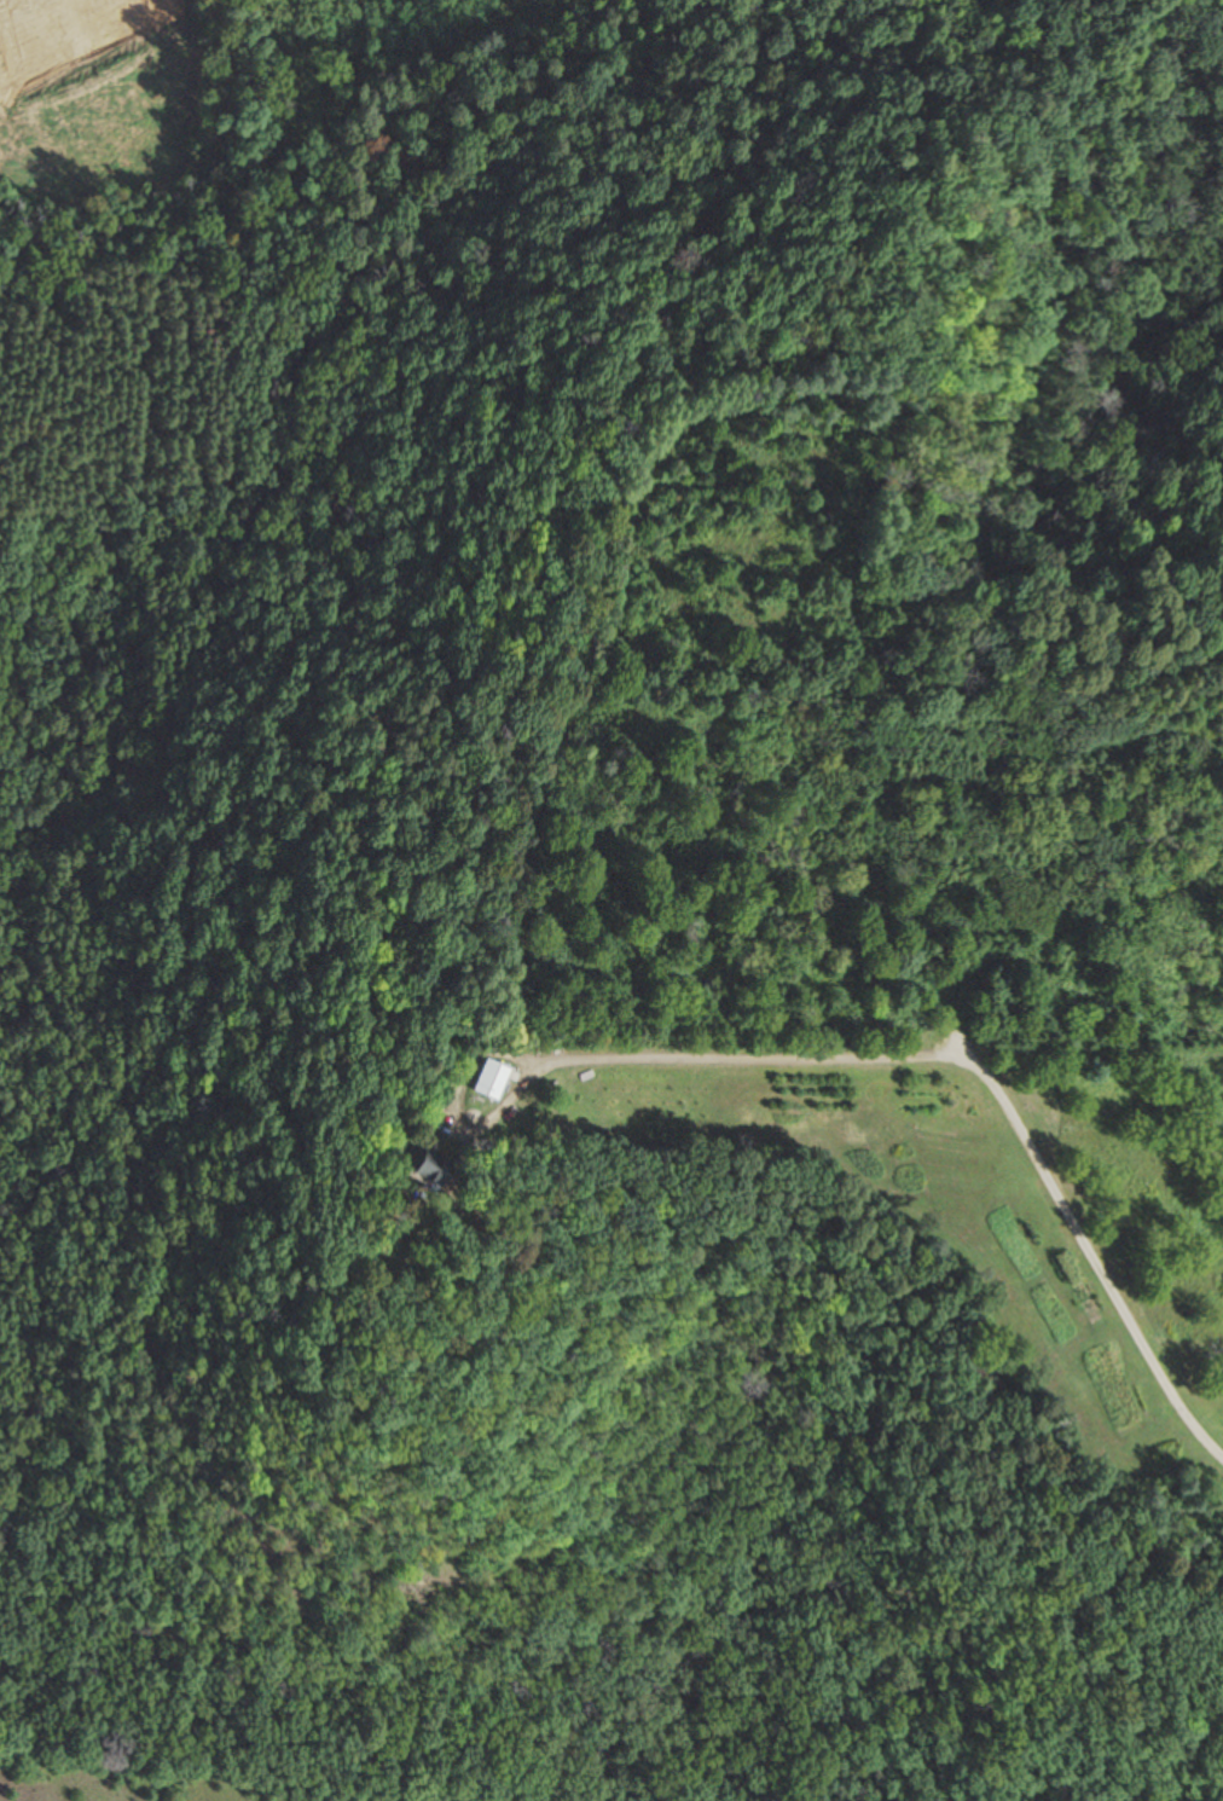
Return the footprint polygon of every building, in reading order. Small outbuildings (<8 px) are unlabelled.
[(500,1102),(510,1069),(484,1060),(473,1094),(500,1102)] [(443,1188),(454,1166),(421,1151),(411,1174),(443,1188)]
